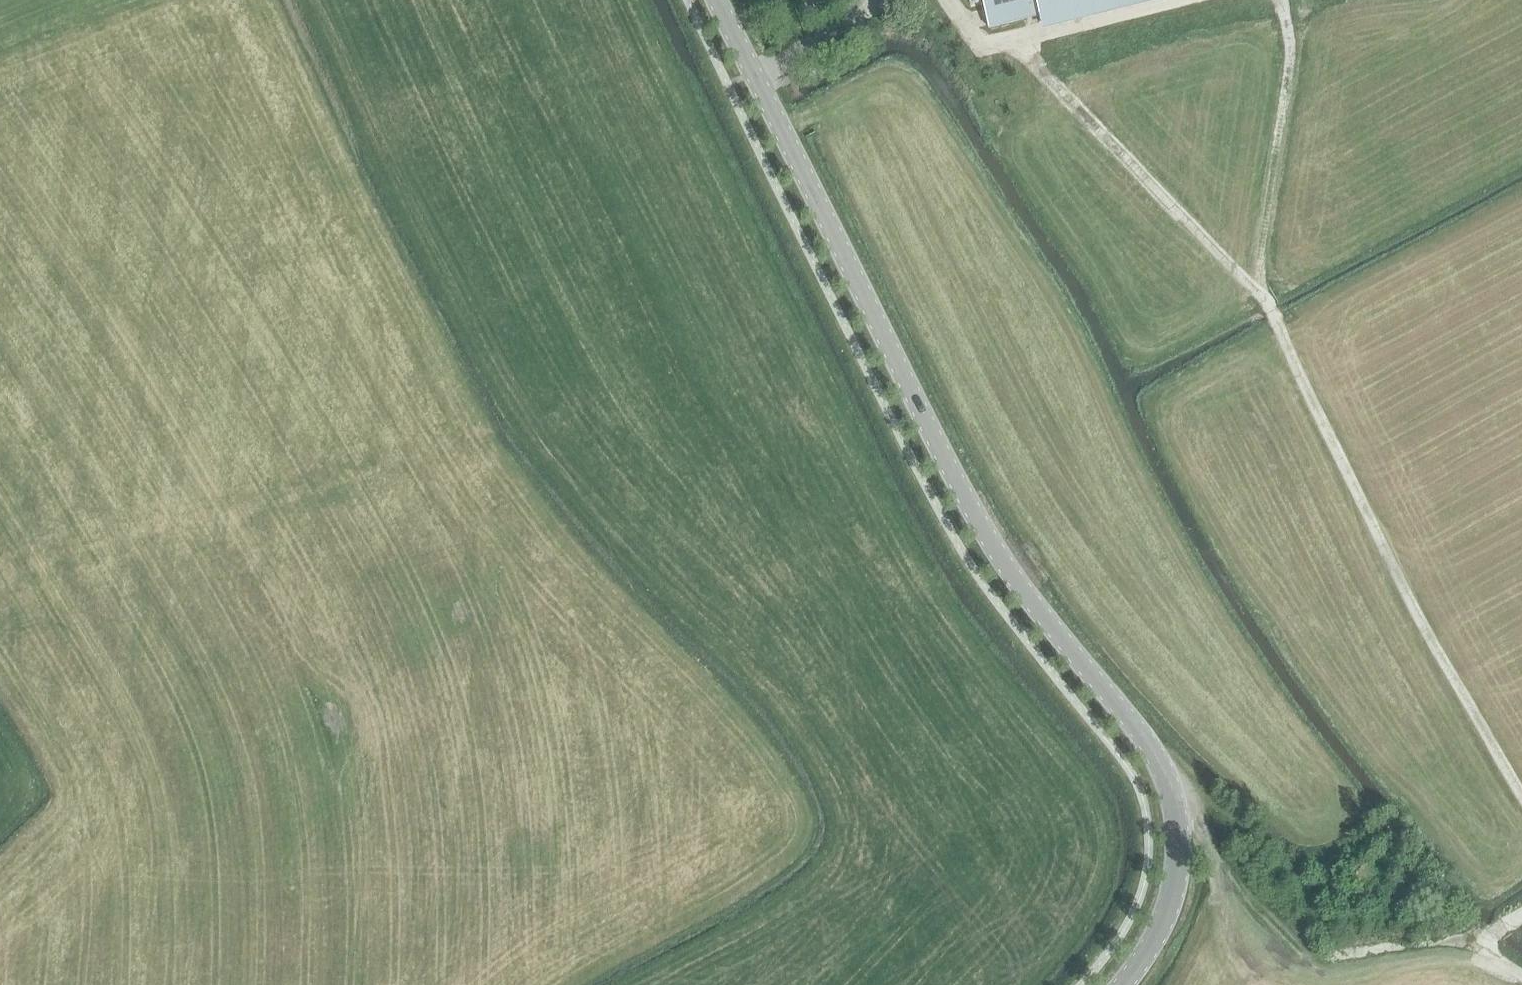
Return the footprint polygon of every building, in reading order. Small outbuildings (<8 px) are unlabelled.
[(987,28),(1037,16),(1041,29),(1159,0),(980,0),(987,28)]
